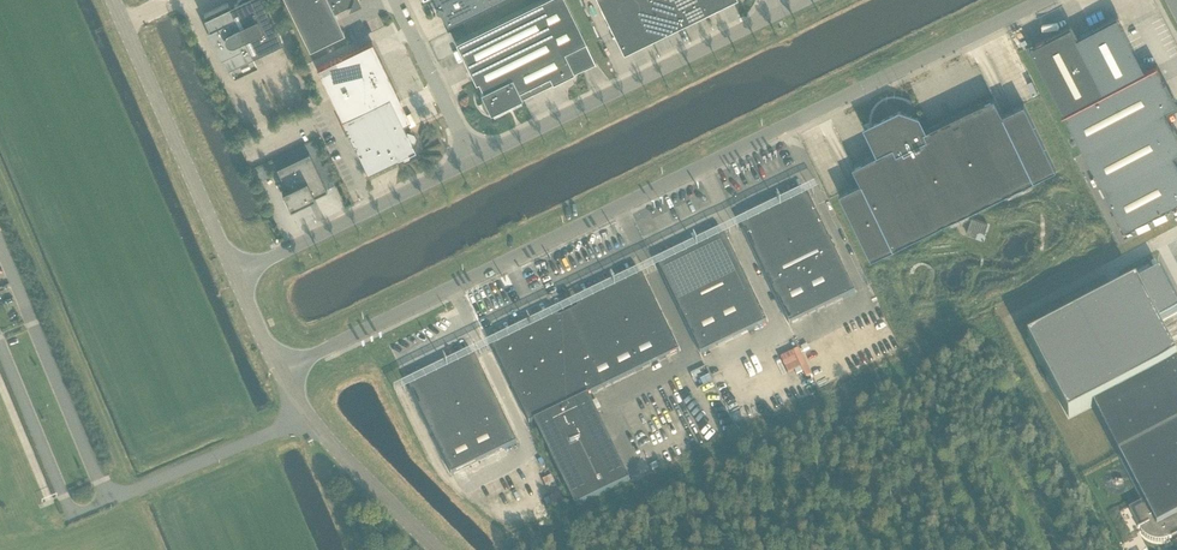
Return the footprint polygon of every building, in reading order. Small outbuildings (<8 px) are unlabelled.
[(204,15),(233,78),(258,67),(251,52),(256,50),(257,52),(281,41),(262,0),(239,0),(237,3),(234,5),(236,10),(232,12),(228,3),(204,15)] [(289,8),(306,0),(285,0),(289,8)] [(289,8),(309,49),(344,32),(334,13),(353,4),(354,0),(306,0),(289,8)] [(447,24),(497,0),(435,0),(437,5),(436,10),(441,11),(447,24)] [(455,42),(475,82),(478,81),(483,91),(480,92),(481,94),(481,99),(482,103),(485,107),(489,110),(490,112),(493,111),(497,111),(502,109),(505,105),(520,98),(519,95),(540,85),(541,87),(552,82),(572,72),(570,67),(579,62),(573,49),(586,42),(565,0),(540,0),(455,42)] [(631,0),(597,0),(621,48),(648,35),(649,37),(631,0)] [(681,19),(671,0),(631,0),(649,37),(650,37),(649,35),(681,19)] [(698,0),(671,0),(681,19),(702,9),(698,0)] [(702,9),(721,0),(698,0),(702,9)] [(1158,66),(1157,65),(1146,71),(1117,17),(1077,38),(1071,26),(1030,48),(1124,229),(1176,202),(1176,162),(1173,155),(1176,153),(1176,135),(1165,111),(1176,105),(1156,66),(1158,66)] [(317,68),(367,171),(399,156),(404,158),(406,156),(408,152),(415,148),(411,142),(413,137),(412,135),(407,134),(392,102),(396,100),(393,94),(397,92),(372,41),(317,68)] [(861,182),(839,193),(871,258),(1056,169),(1024,103),(1009,110),(1002,114),(994,96),(991,98),(923,130),(917,117),(899,111),(890,116),(889,117),(867,127),(879,152),(852,165),(861,182)] [(279,174),(286,188),(281,190),(290,208),(307,199),(306,196),(312,193),(313,196),(327,190),(309,152),(276,168),(279,174)] [(739,199),(745,196),(741,188),(735,191),(739,199)] [(743,227),(790,325),(855,293),(808,195),(743,227)] [(988,224),(972,218),(967,234),(976,237),(978,232),(981,230),(985,232),(988,224)] [(701,355),(767,323),(725,236),(659,268),(701,355)] [(1029,340),(1069,417),(1093,404),(1145,504),(1134,510),(1142,526),(1138,528),(1138,530),(1139,529),(1141,532),(1143,534),(1145,536),(1147,538),(1150,539),(1152,540),(1155,541),(1158,541),(1161,541),(1164,541),(1167,540),(1170,539),(1171,539),(1169,535),(1176,531),(1176,359),(1158,322),(1176,311),(1176,301),(1161,271),(1029,340)] [(588,396),(679,352),(642,276),(493,348),(530,424),(534,422),(576,507),(630,481),(588,396)] [(517,444),(475,357),(410,388),(452,475),(517,444)] [(1112,495),(1098,502),(1102,510),(1116,503),(1112,495)] [(358,517),(362,512),(354,504),(350,509),(358,517)]
